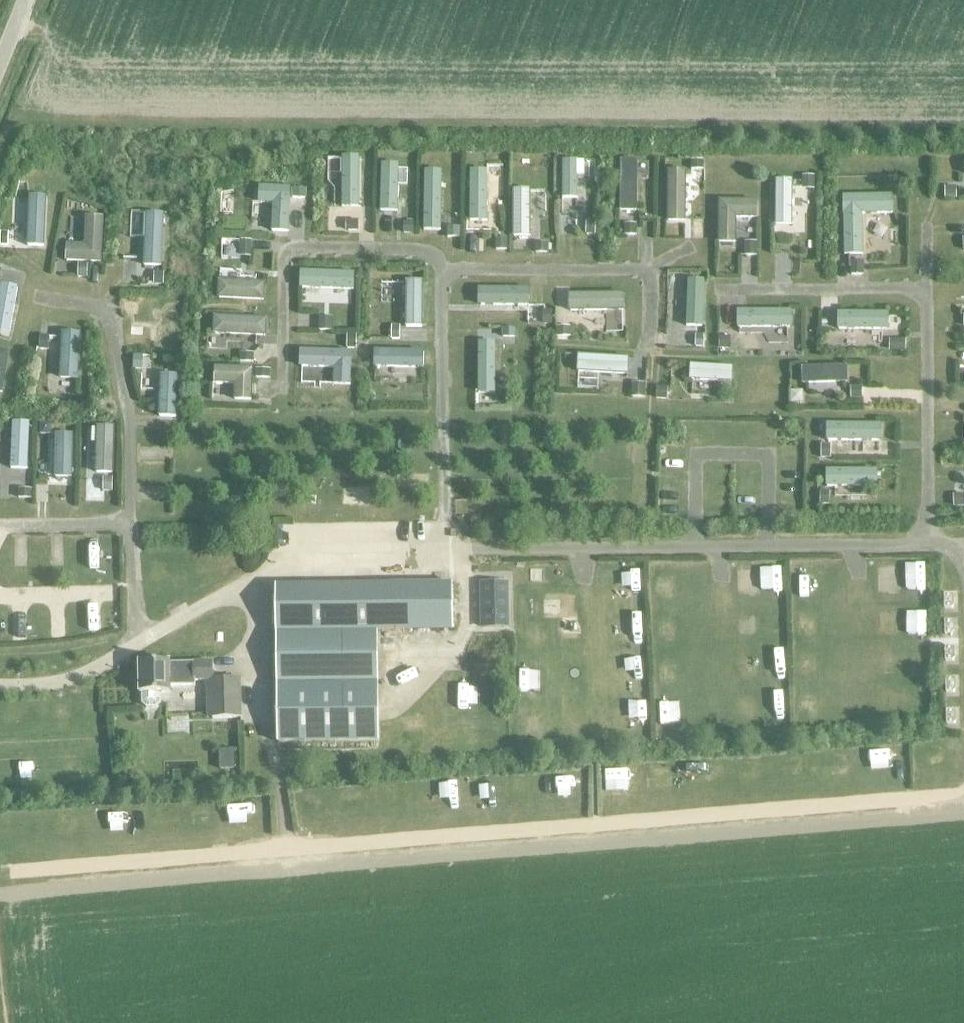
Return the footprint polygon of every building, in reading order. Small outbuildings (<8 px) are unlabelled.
[(956,183),(963,183),(963,166),(956,166),(956,183)] [(566,206),(567,184),(575,184),(576,168),(553,167),(550,205),(566,206)] [(328,168),(328,211),(347,211),(347,168),(328,168)] [(610,222),(626,223),(629,174),(613,173),(610,222)] [(457,227),(479,227),(480,176),(458,176),(457,227)] [(675,230),(677,177),(657,176),(655,229),(675,230)] [(383,218),(386,180),(370,179),(368,217),(383,218)] [(413,238),(432,238),(432,180),(413,180),(413,238)] [(272,229),(289,230),(291,185),(261,184),(260,201),(273,202),(272,229)] [(893,209),(893,191),(843,193),(845,252),(863,252),(861,211),(893,209)] [(501,197),(502,242),(520,242),(520,196),(501,197)] [(755,197),(718,197),(718,240),(735,240),(735,215),(755,215),(755,197)] [(37,204),(3,202),(1,251),(35,253),(37,204)] [(102,218),(86,217),(85,246),(66,245),(65,262),(100,263),(102,218)] [(152,273),(154,220),(133,219),(131,272),(152,273)] [(732,265),(732,289),(743,289),(743,265),(732,265)] [(404,313),(422,313),(422,272),(404,272),(404,313)] [(338,283),(292,279),(290,296),(296,297),(295,308),(336,311),(338,283)] [(17,288),(0,285),(0,288),(0,332),(9,334),(17,288)] [(670,332),(695,332),(696,285),(671,285),(670,332)] [(498,307),(498,293),(465,293),(465,311),(491,311),(491,307),(498,307)] [(609,301),(556,298),(555,316),(589,318),(588,338),(606,339),(609,301)] [(769,336),(770,318),(726,315),(725,334),(769,336)] [(827,316),(826,337),(883,339),(884,319),(827,316)] [(255,343),(255,322),(201,322),(202,344),(255,343)] [(506,365),(494,365),(494,333),(476,333),(477,383),(507,383),(506,365)] [(50,384),(74,383),(73,337),(49,338),(50,384)] [(351,352),(301,350),(301,366),(333,367),(333,384),(350,384),(351,352)] [(0,353),(0,394),(2,394),(8,354),(0,353)] [(253,370),(215,368),(214,384),(234,385),(233,401),(251,402),(253,370)] [(152,380),(150,412),(161,412),(163,380),(152,380)] [(880,416),(818,415),(818,432),(880,433),(880,416)] [(1,477),(21,477),(20,430),(1,430),(1,477)] [(57,484),(60,441),(44,440),(41,483),(57,484)] [(822,477),(839,478),(839,484),(874,486),(875,462),(823,459),(822,477)] [(142,481),(143,499),(168,497),(167,480),(142,481)] [(113,566),(113,539),(92,539),(92,566),(113,566)] [(896,561),(874,560),(873,583),(894,584),(896,561)] [(637,561),(609,561),(609,579),(637,579),(637,561)] [(652,567),(653,588),(675,588),(674,566),(652,567)] [(483,627),(507,627),(506,583),(482,583),(483,627)] [(452,584),(396,584),(276,585),(277,741),(378,741),(377,631),(453,630),(452,584)] [(639,635),(637,615),(607,616),(608,637),(639,635)] [(640,671),(637,648),(618,651),(621,674),(640,671)] [(538,660),(523,660),(523,677),(538,677),(538,660)] [(169,664),(140,664),(140,694),(142,694),(142,704),(146,708),(156,708),(160,704),(160,694),(170,694),(170,686),(194,686),(194,681),(204,681),(204,686),(211,686),(211,680),(212,680),(212,663),(193,664),(169,664)] [(456,679),(455,698),(476,699),(477,680),(456,679)] [(212,680),(211,680),(211,686),(213,719),(241,718),(239,686),(231,686),(231,680),(212,680)] [(797,685),(796,704),(818,705),(819,686),(797,685)] [(656,693),(657,713),(677,712),(677,693),(656,693)] [(618,699),(623,721),(644,717),(639,694),(618,699)] [(890,768),(890,745),(870,745),(869,768),(890,768)] [(747,782),(757,780),(752,756),(742,758),(747,782)] [(11,757),(10,779),(22,779),(23,757),(11,757)] [(803,757),(788,760),(789,770),(805,768),(803,757)] [(565,783),(565,769),(543,769),(543,784),(565,783)] [(607,769),(607,791),(629,791),(629,769),(607,769)] [(455,805),(482,804),(481,773),(454,774),(455,805)] [(422,798),(443,797),(443,775),(422,775),(422,798)] [(250,794),(234,793),(232,810),(248,811),(250,794)]
